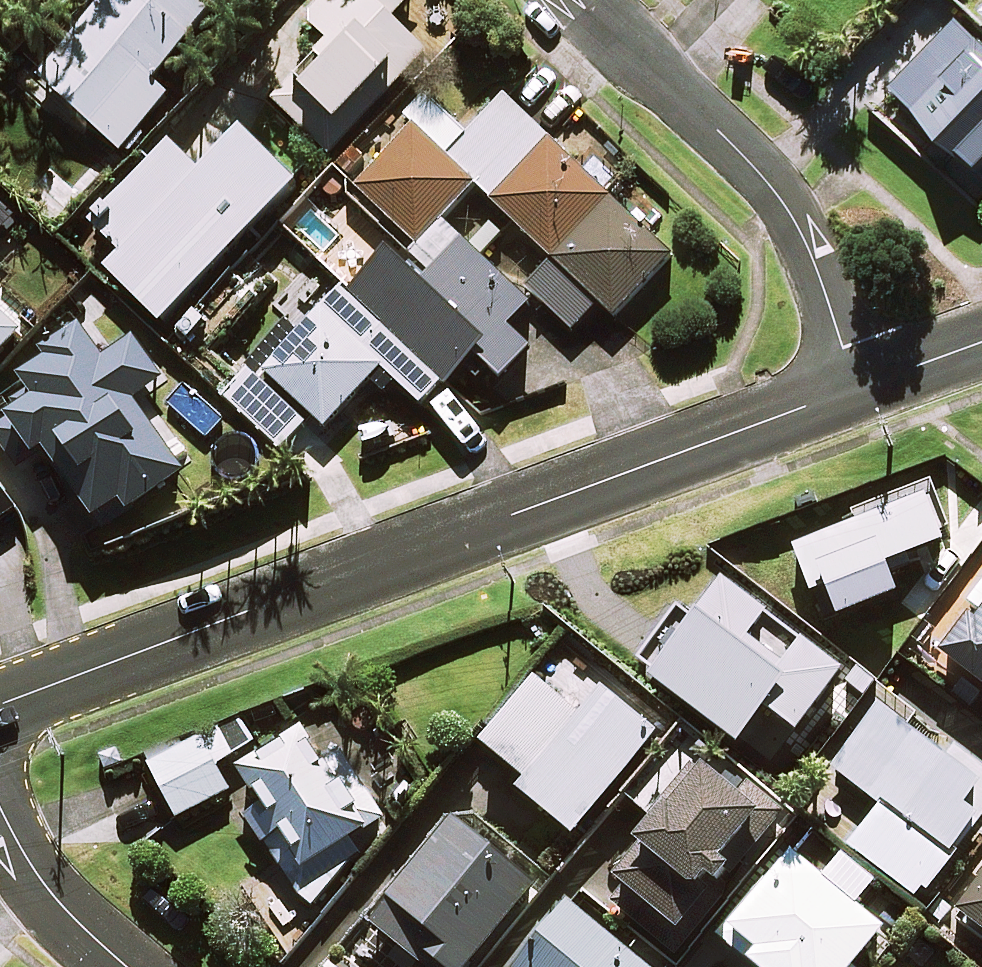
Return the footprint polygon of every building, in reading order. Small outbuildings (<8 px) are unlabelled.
[(231,0),(107,0),(37,77),(121,152),(169,99),(154,86),(231,0)] [(306,20),(332,45),(275,104),(327,153),(425,51),(392,20),(411,0),(324,0),(306,20)] [(944,34),(889,97),(939,141),(948,130),(981,160),(981,67),(944,34)] [(358,190),(413,244),(401,257),(392,247),(349,291),(316,259),(275,301),(304,330),(256,378),(248,370),(223,395),(281,452),(313,419),(324,430),(384,369),(422,407),(474,355),(501,381),(530,352),(507,329),(527,308),(478,259),(514,223),(553,262),(527,288),(572,332),(599,304),(614,318),(672,258),(508,97),(447,159),(417,130),(358,190)] [(104,270),(159,324),(295,186),(239,131),(197,173),(167,143),(88,223),(120,255),(104,270)] [(301,255),(329,226),(305,203),(276,231),(301,255)] [(23,335),(0,315),(0,360),(23,335)] [(107,359),(83,328),(20,376),(38,400),(10,422),(40,461),(62,444),(89,480),(74,491),(98,521),(121,503),(129,514),(186,470),(134,403),(161,382),(130,341),(107,359)] [(0,489),(0,520),(15,509),(0,489)] [(981,721),(981,605),(926,676),(981,721)] [(864,646),(820,609),(792,641),(770,622),(688,720),(755,776),(864,646)] [(581,719),(535,681),(483,745),(528,782),(520,792),(575,837),(658,736),(604,691),(581,719)] [(888,702),(835,771),(883,808),(851,849),(918,900),(981,818),(981,774),(888,702)] [(257,808),(245,815),(264,847),(268,844),(297,895),(376,850),(369,838),(387,828),(346,756),(315,773),(286,723),(252,742),(237,717),(150,767),(180,820),(247,790),(257,808)] [(742,797),(674,741),(627,798),(664,828),(619,883),(685,937),(785,815),(751,786),(742,797)] [(422,964),(420,966),(471,966),(493,940),(536,887),(454,821),(371,923),(422,964)] [(791,856),(722,939),(756,966),(860,966),(887,934),(791,856)] [(961,915),(981,932),(981,889),(961,915)] [(572,907),(523,966),(645,966),(572,907)]
